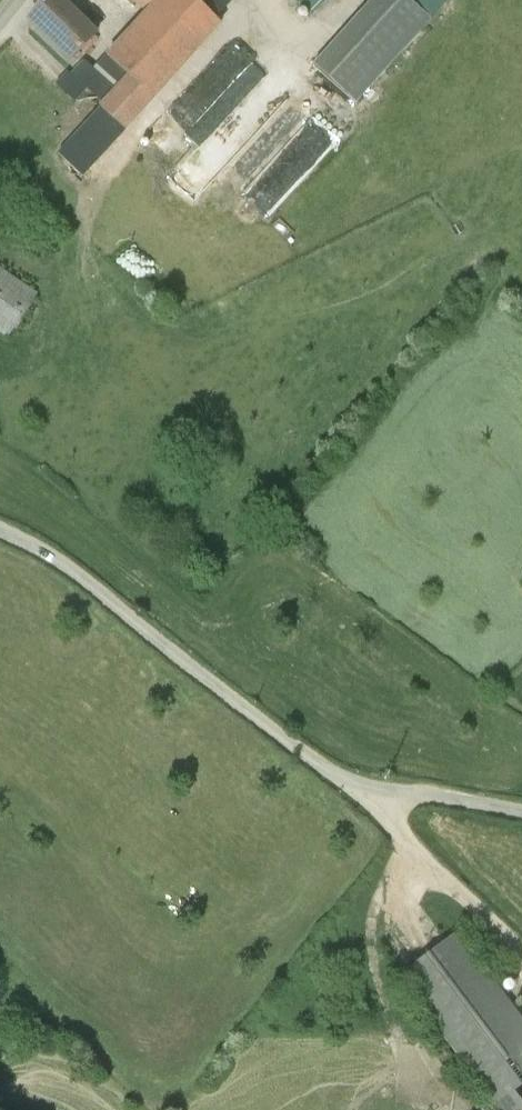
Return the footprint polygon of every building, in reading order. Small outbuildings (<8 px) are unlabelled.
[(30,19),(31,21),(45,33),(72,61),(100,31),(63,0),(44,0),(30,17),(30,19)] [(143,13),(92,70),(82,61),(70,74),(66,71),(55,83),(75,102),(87,89),(102,102),(56,154),(82,177),(221,25),(215,19),(230,2),(228,0),(129,0),(143,13)] [(312,17),(327,0),(293,0),(312,17)] [(311,65),(355,104),(431,21),(430,19),(446,1),(445,0),(370,0),(311,65)] [(191,128),(176,143),(190,157),(245,101),(230,87),(254,62),(235,44),(172,109),(191,128)] [(267,212),(337,142),(291,96),(238,150),(230,143),(241,132),(240,130),(262,108),(251,98),(177,172),(200,195),(232,164),(251,183),(244,190),(267,212)] [(7,339),(36,294),(0,270),(0,334),(7,339)] [(518,1099),(513,1092),(521,1086),(521,1022),(456,933),(396,978),(496,1109),(504,1109),(518,1099)] [(504,1109),(521,1109),(521,1104),(518,1099),(504,1109)]
